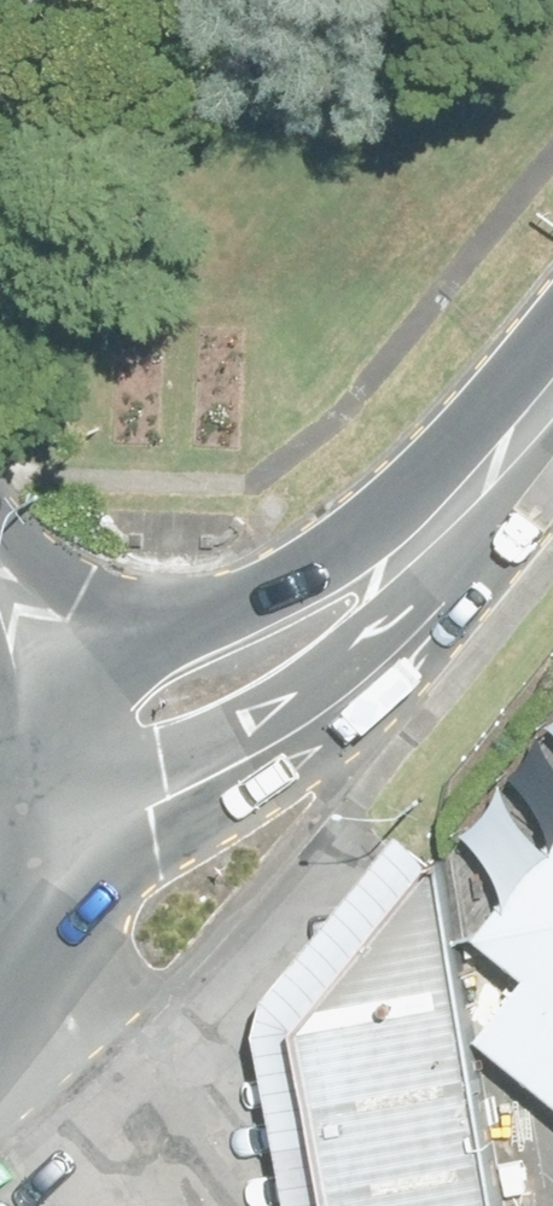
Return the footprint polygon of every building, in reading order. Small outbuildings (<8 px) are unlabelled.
[(428,931),(478,968),(433,1026),(552,1118),(552,763),(428,931)] [(310,1194),(296,1205),(451,1205),(392,876),(310,968),(272,1009),(310,1194)]
